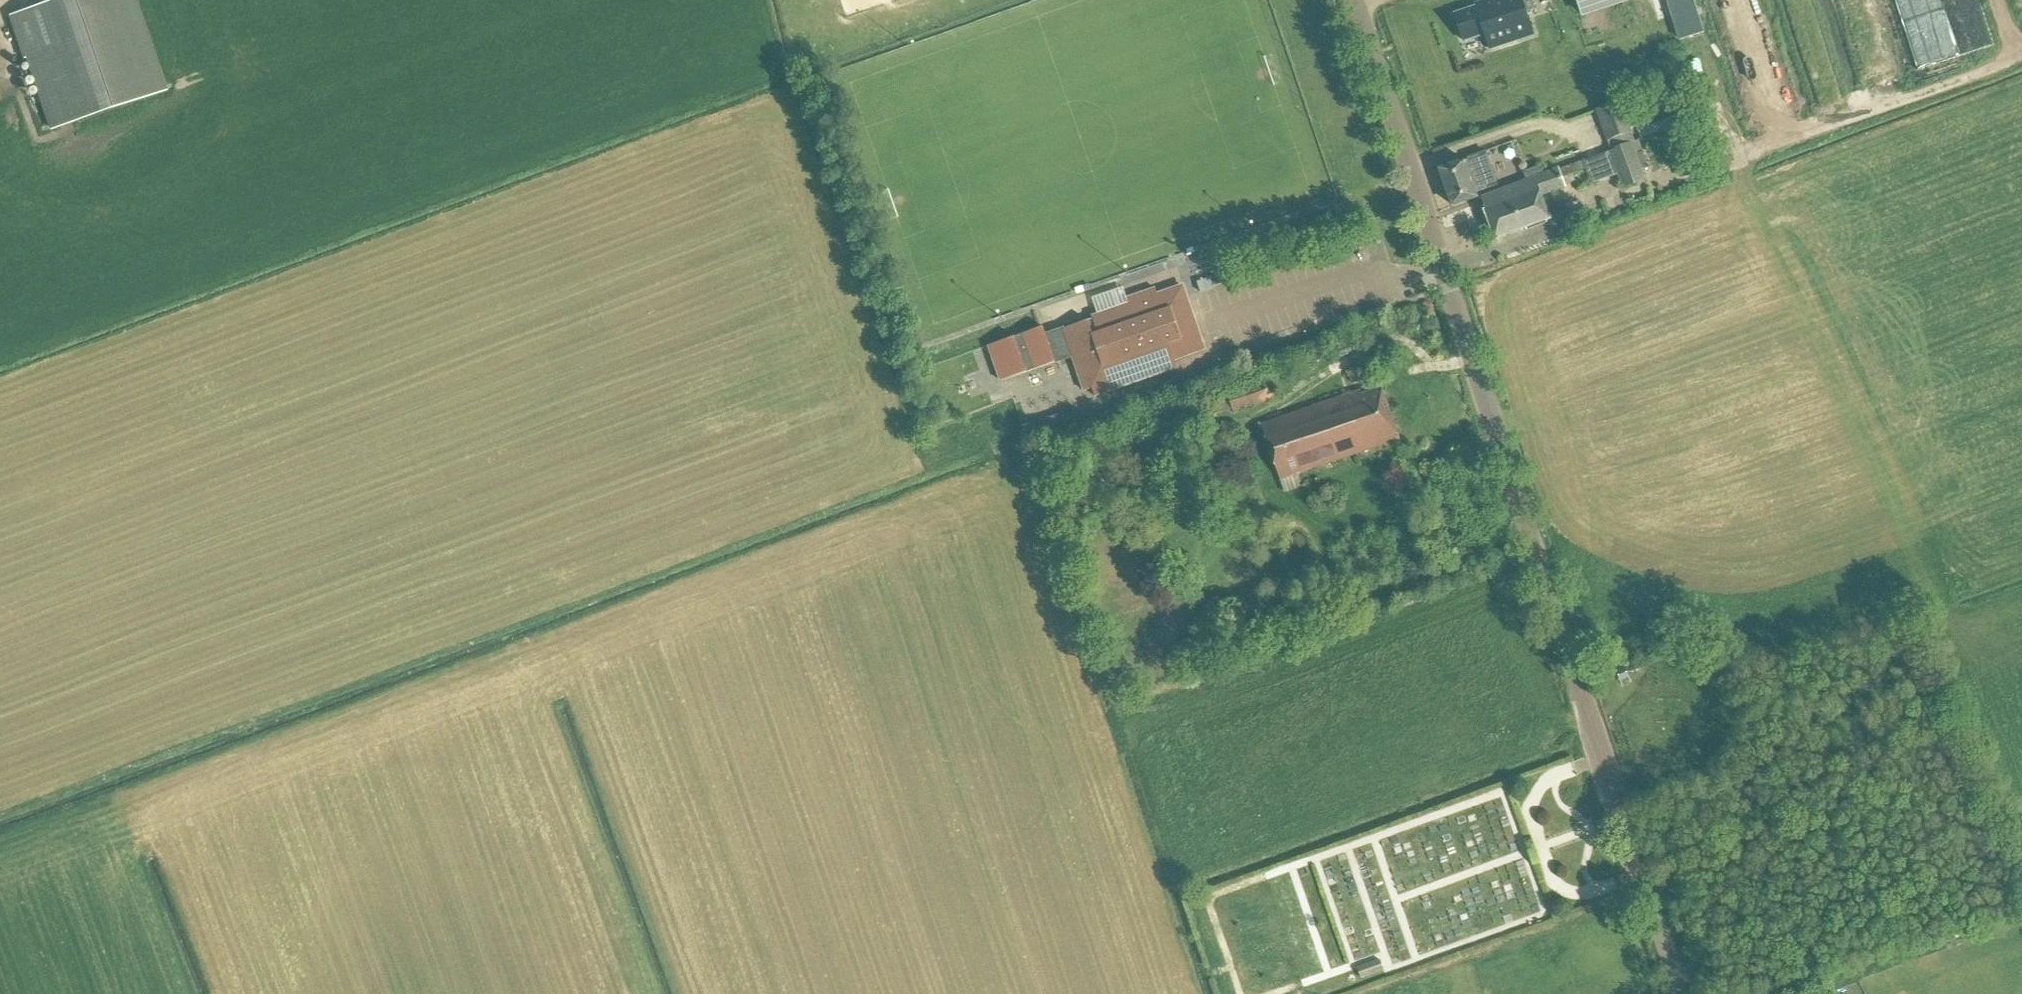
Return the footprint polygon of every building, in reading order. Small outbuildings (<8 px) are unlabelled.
[(134,0),(57,0),(7,17),(22,61),(25,60),(48,131),(165,92),(134,0)] [(1455,16),(1464,42),(1484,35),(1489,50),(1534,35),(1522,0),(1494,0),(1475,6),(1476,9),(1455,16)] [(1584,13),(1625,0),(1580,0),(1584,13)] [(1956,50),(1944,9),(1911,19),(1906,0),(1900,0),(1919,62),(1956,50)] [(1609,151),(1634,142),(1620,105),(1596,113),(1609,151)] [(1582,161),(1559,169),(1544,175),(1541,166),(1523,173),(1527,181),(1481,198),(1486,211),(1485,212),(1495,240),(1551,219),(1542,196),(1565,187),(1562,179),(1586,171),(1591,185),(1617,176),(1623,191),(1646,183),(1642,170),(1648,168),(1638,142),(1634,143),(1634,142),(1609,151),(1610,152),(1582,162),(1582,161)] [(1468,160),(1440,170),(1453,206),(1477,198),(1476,194),(1487,189),(1476,158),(1468,161),(1468,160)] [(1681,180),(1700,173),(1694,158),(1675,165),(1681,180)] [(1223,275),(1212,279),(1215,287),(1226,283),(1223,275)] [(1212,279),(1212,278),(1198,283),(1201,293),(1215,288),(1215,287),(1212,279)] [(1175,359),(1204,349),(1183,288),(1159,297),(1156,289),(1127,299),(1130,307),(1114,313),(1048,336),(1045,328),(992,347),(1004,382),(1074,357),(1086,391),(1094,388),(1096,396),(1177,368),(1175,359)] [(1336,359),(1352,353),(1347,340),(1331,345),(1336,359)] [(1357,370),(1348,374),(1352,386),(1361,382),(1357,370)] [(1233,415),(1280,400),(1276,389),(1265,392),(1261,381),(1208,399),(1213,416),(1231,410),(1233,415)] [(1400,440),(1382,388),(1361,395),(1359,391),(1260,425),(1284,495),(1297,490),(1292,477),(1400,440)] [(1188,514),(1177,520),(1182,528),(1193,521),(1188,514)] [(1356,969),(1360,980),(1384,972),(1380,961),(1356,969)]
